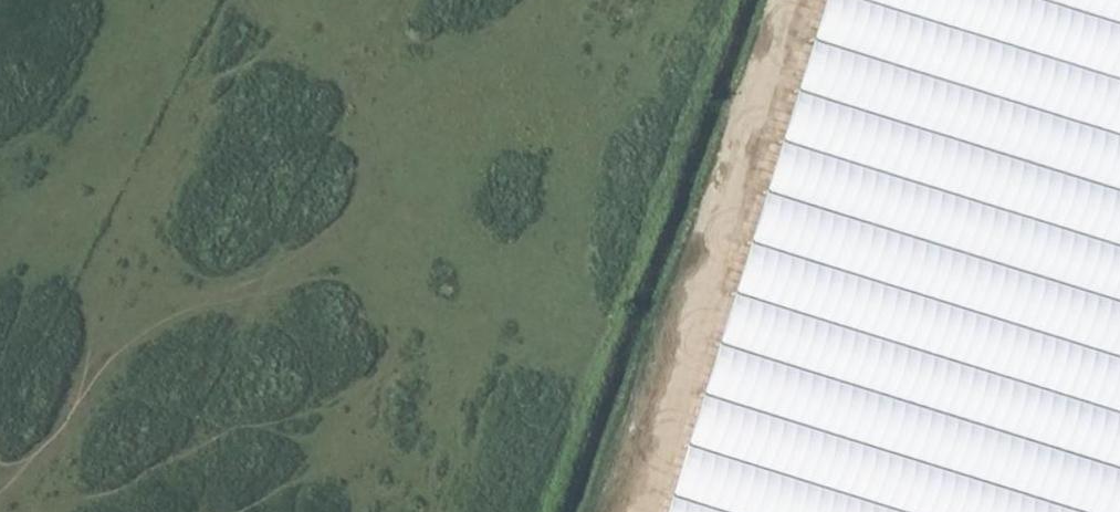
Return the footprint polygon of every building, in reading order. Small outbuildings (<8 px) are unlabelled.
[(664,511),(1119,511),(1119,0),(823,0),(664,511)]
